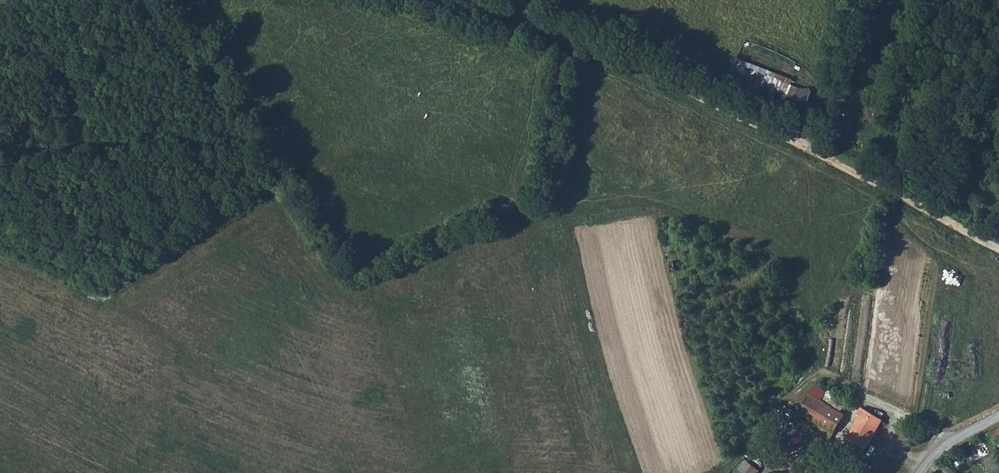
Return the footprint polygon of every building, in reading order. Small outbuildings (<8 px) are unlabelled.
[(794,77),(734,59),(728,79),(788,97),(794,77)] [(814,384),(810,391),(822,398),(826,391),(814,384)] [(822,398),(810,391),(800,408),(835,429),(846,411),(822,398)] [(885,417),(864,405),(860,412),(862,413),(849,435),(869,446),(885,417)] [(737,472),(740,472),(756,472),(758,467),(742,461),(737,472)]
